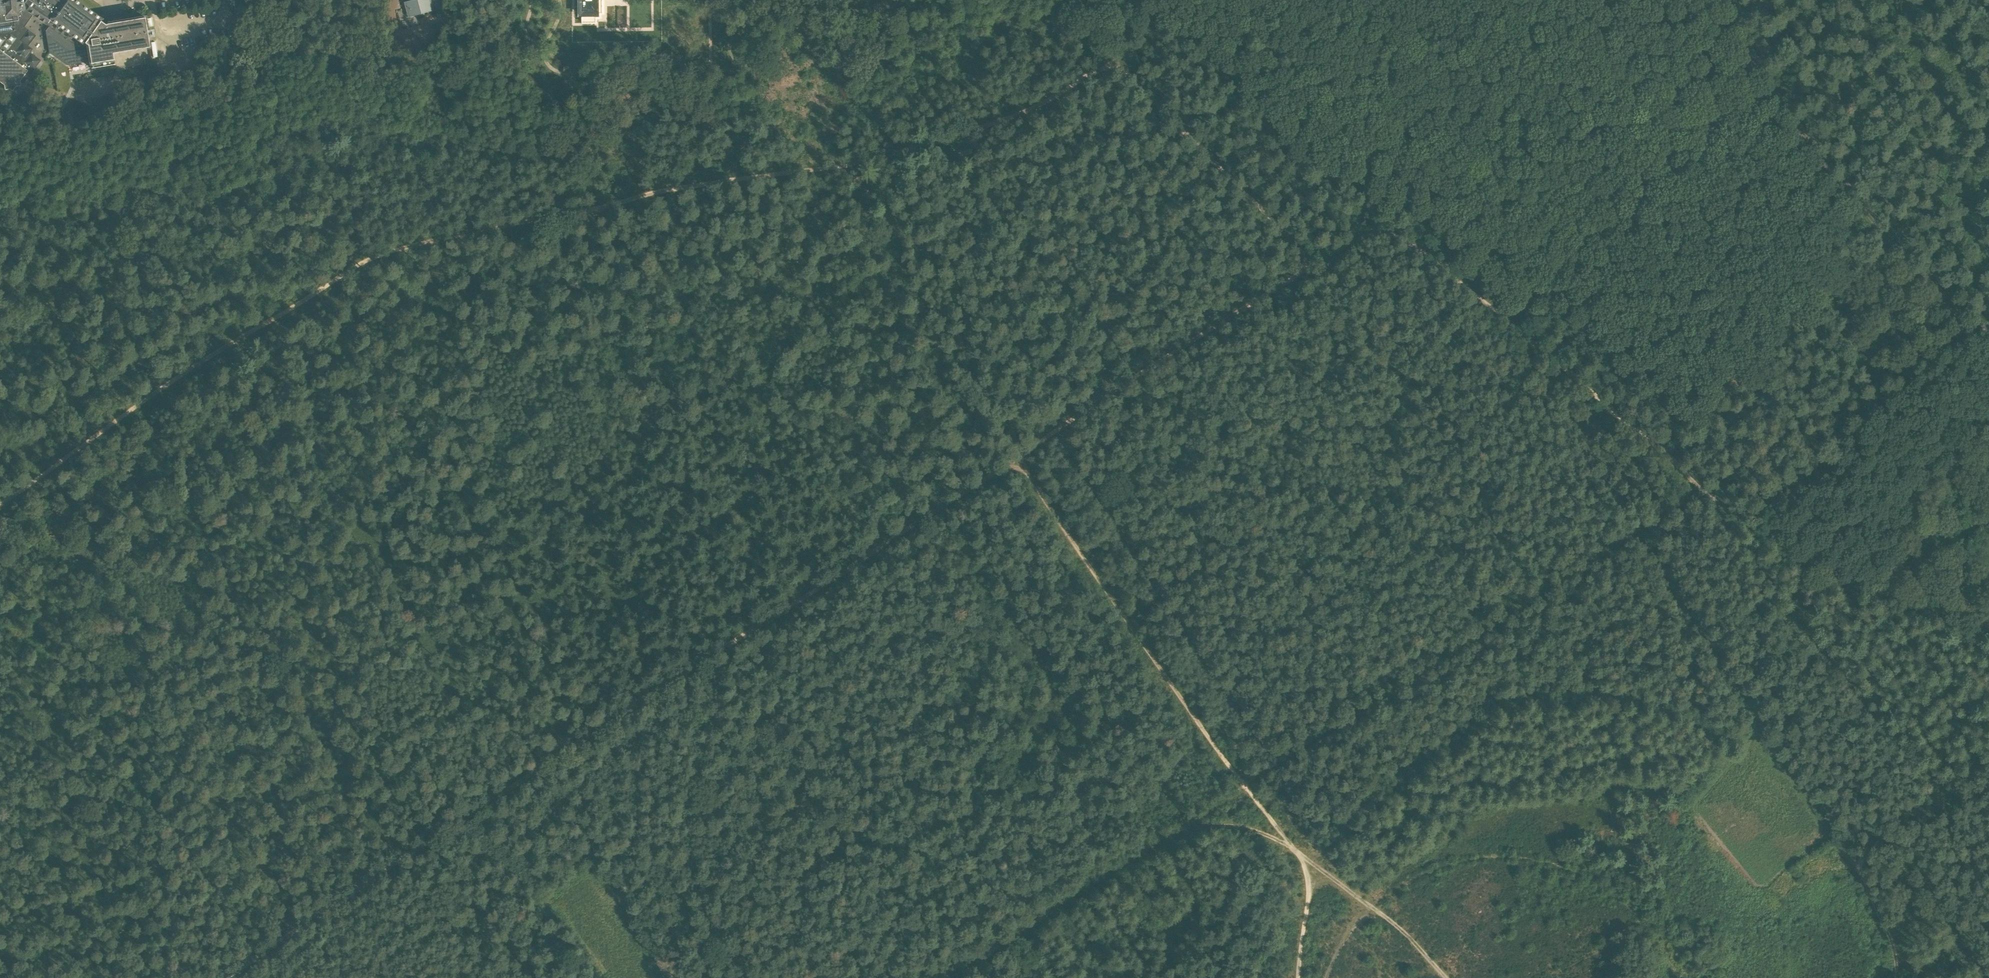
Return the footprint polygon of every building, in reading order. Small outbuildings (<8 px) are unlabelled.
[(2,82),(6,85),(7,89),(11,89),(14,91),(25,76),(28,78),(42,59),(30,51),(33,48),(21,40),(28,29),(20,23),(18,14),(24,13),(27,9),(48,25),(44,30),(46,31),(47,38),(68,53),(88,50),(90,63),(114,59),(113,53),(150,47),(145,17),(109,23),(111,20),(107,17),(104,15),(101,18),(77,0),(0,0),(0,82),(2,82)] [(408,17),(435,10),(432,0),(411,0),(404,2),(408,17)] [(581,15),(583,15),(583,22),(596,22),(596,15),(598,15),(598,14),(598,0),(581,0),(581,15)] [(881,2),(884,11),(903,5),(901,0),(889,0),(881,2)]
